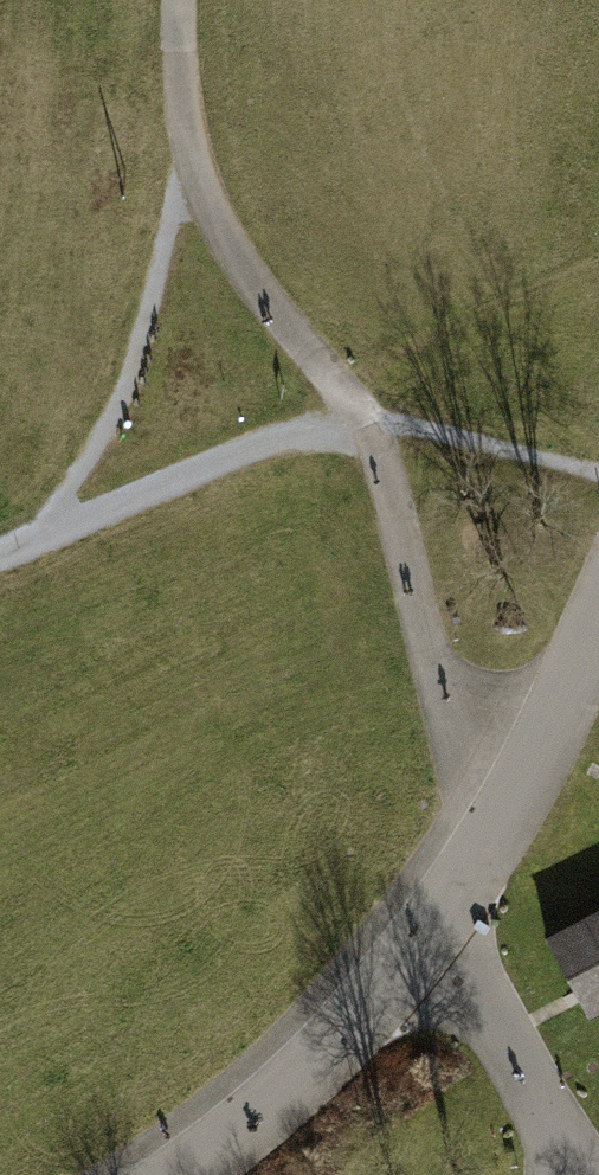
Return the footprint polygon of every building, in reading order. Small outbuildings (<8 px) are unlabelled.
[(541,938),(584,1018),(598,1010),(598,907),(541,938)]
